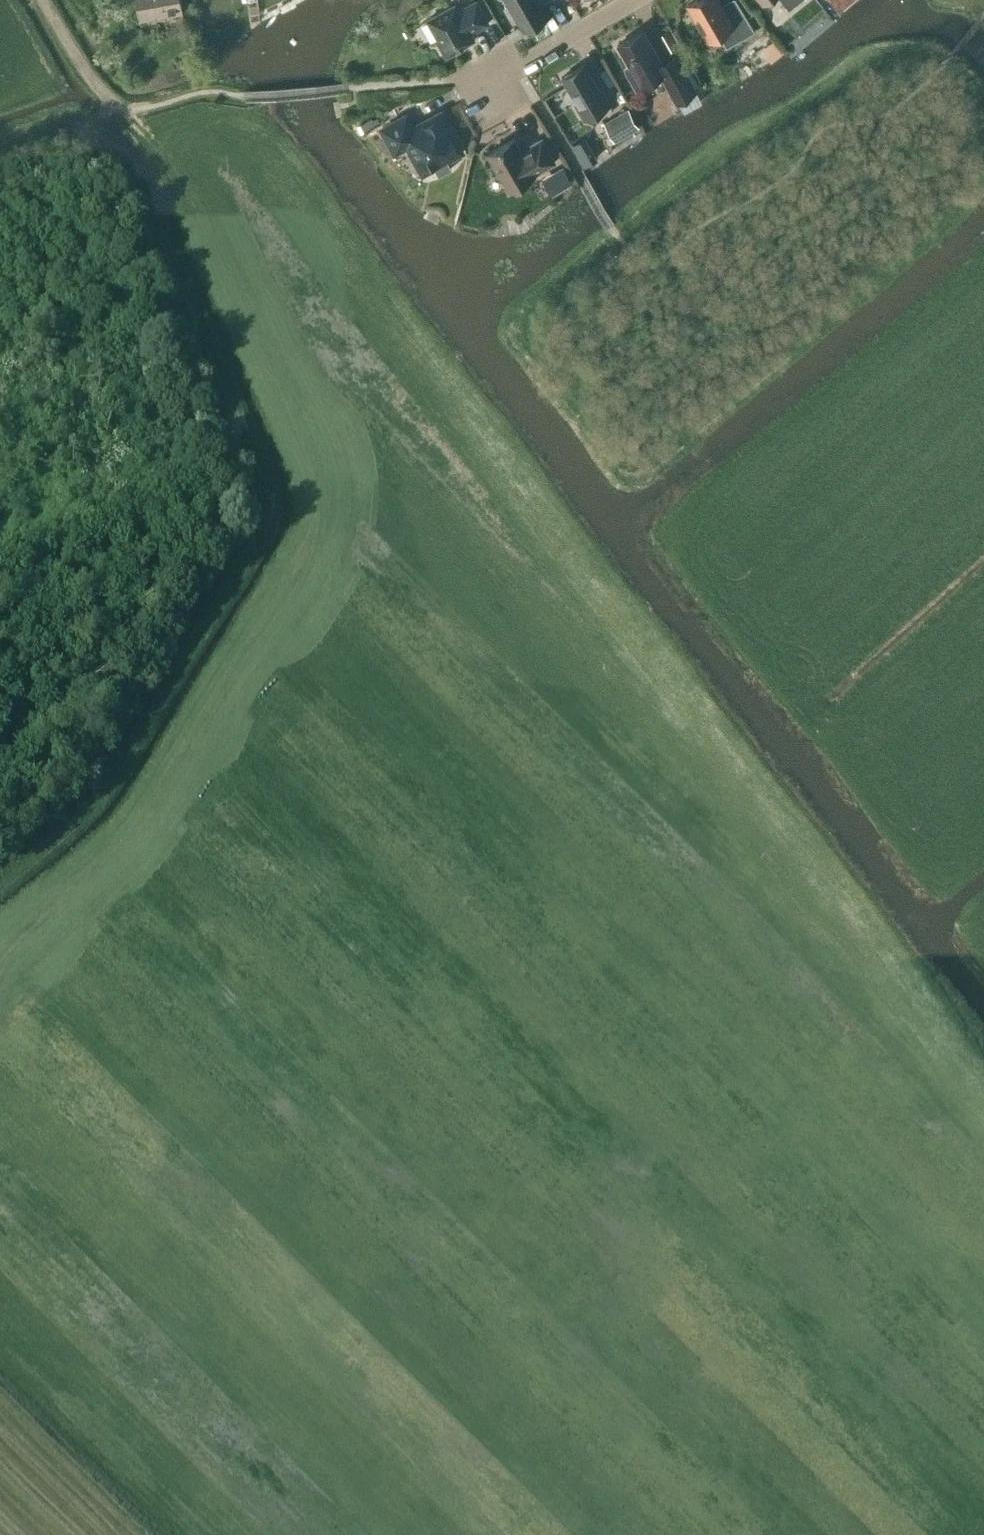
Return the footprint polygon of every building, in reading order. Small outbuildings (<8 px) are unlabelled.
[(138,19),(181,11),(179,0),(135,0),(138,19)] [(472,36),(470,32),(488,22),(475,0),(474,0),(454,11),(450,5),(427,18),(439,38),(436,40),(445,56),(460,48),(458,44),(472,36)] [(523,29),(547,15),(540,2),(544,0),(507,0),(523,29)] [(687,4),(707,39),(718,33),(726,46),(754,30),(738,3),(724,11),(717,0),(694,0),(687,4)] [(788,9),(799,0),(781,0),(788,9)] [(839,12),(853,0),(829,0),(839,12)] [(625,71),(635,88),(659,74),(675,100),(695,89),(675,54),(661,62),(642,29),(616,44),(630,68),(625,71)] [(576,103),(573,104),(583,120),(610,104),(601,88),(598,89),(583,63),(561,77),(576,103)] [(604,122),(615,140),(639,126),(628,108),(604,122)] [(394,152),(406,145),(421,173),(434,166),(436,169),(447,163),(445,159),(461,151),(439,111),(411,127),(405,114),(380,128),(394,152)] [(519,149),(513,138),(486,153),(508,190),(534,175),(533,173),(554,161),(540,137),(519,149)] [(552,195),(573,183),(563,166),(542,178),(552,195)]
